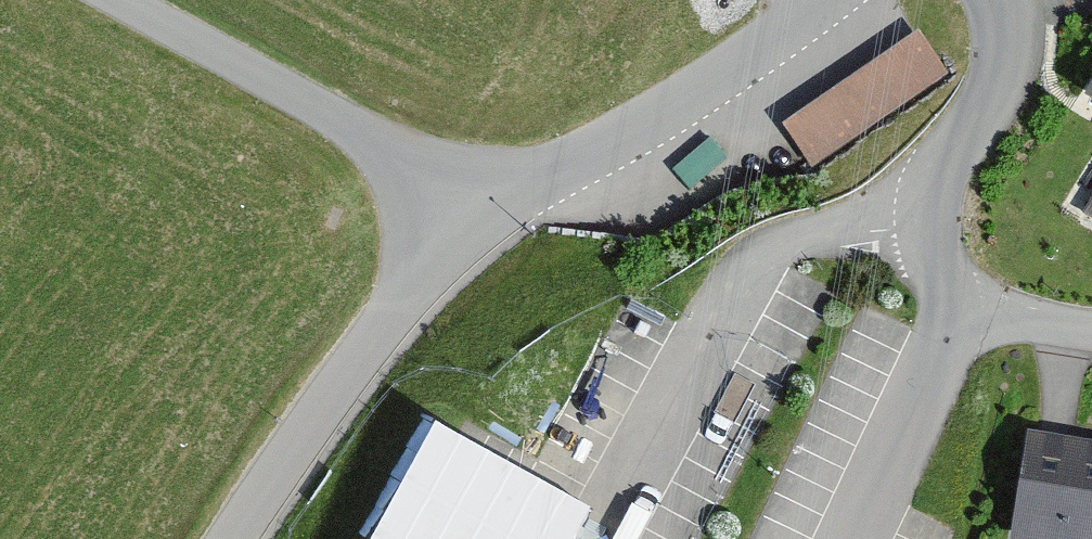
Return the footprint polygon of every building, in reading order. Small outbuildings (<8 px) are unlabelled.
[(777,135),(804,175),(942,79),(914,40),(777,135)] [(1081,222),(1091,229),(1091,205),(1081,222)] [(1027,442),(1011,538),(1091,538),(1091,453),(1027,442)]
